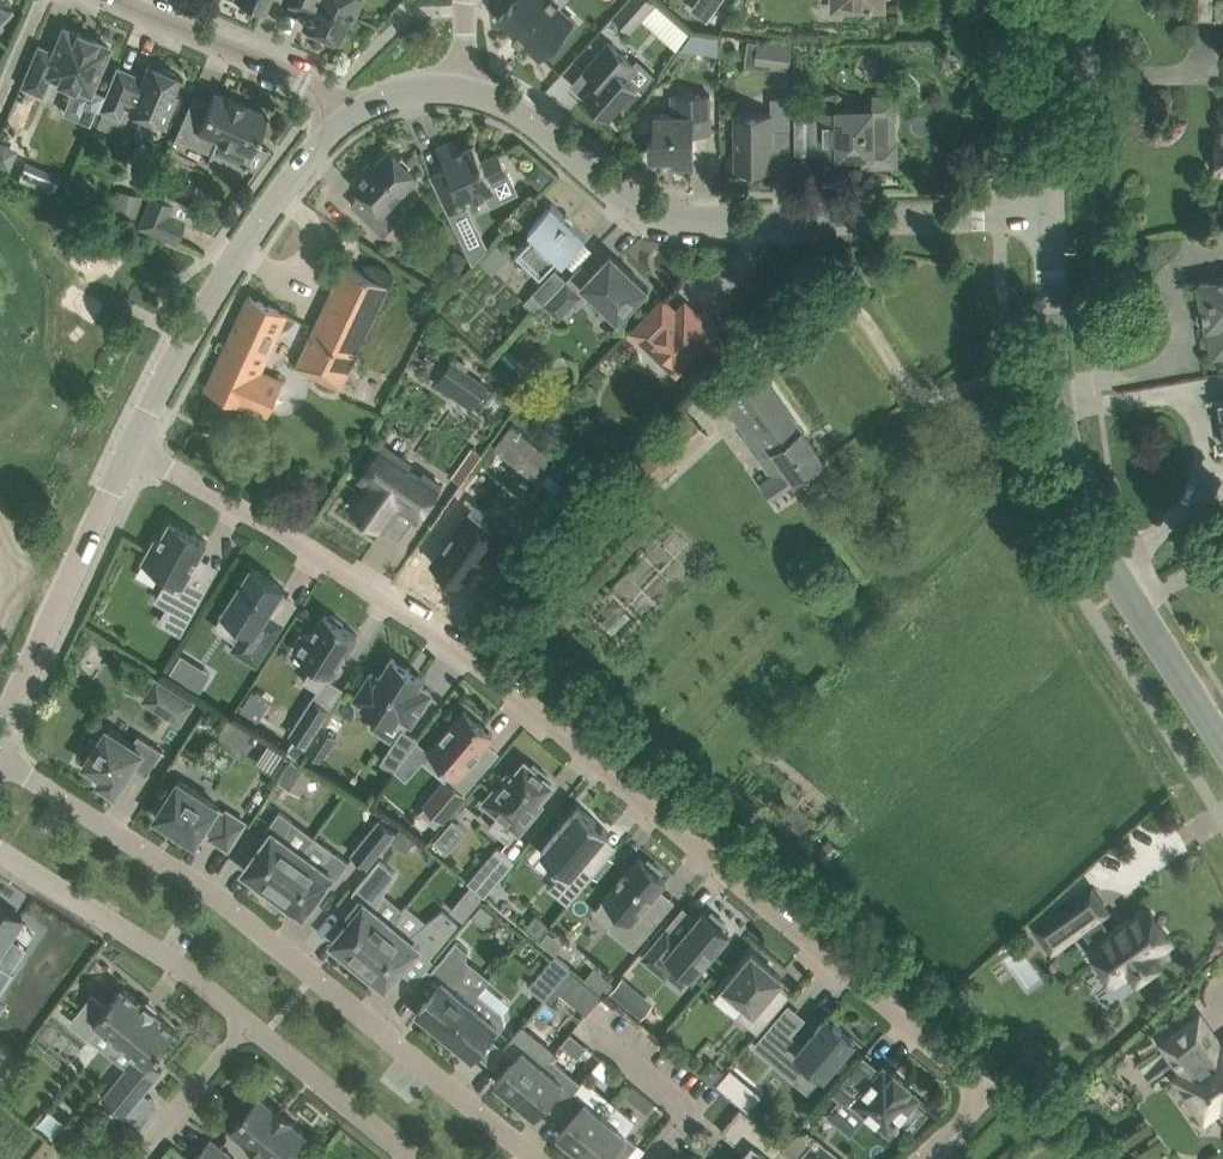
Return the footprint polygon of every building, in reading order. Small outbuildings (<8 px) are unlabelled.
[(10,7),(3,0),(0,0),(0,18),(10,7)] [(338,39),(346,21),(350,23),(360,0),(291,0),(290,3),(308,11),(302,24),(338,39)] [(499,17),(539,54),(553,39),(558,43),(577,22),(554,0),(515,0),(499,17)] [(629,29),(634,33),(659,4),(654,0),(630,0),(615,17),(629,29)] [(842,8),(885,8),(885,0),(833,0),(842,8)] [(560,43),(572,56),(596,34),(584,21),(560,43)] [(21,85),(43,94),(51,75),(90,91),(109,46),(95,40),(96,39),(77,31),(77,32),(63,26),(53,50),(38,44),(29,66),(21,85)] [(756,64),(790,69),(794,43),(759,39),(756,64)] [(596,80),(584,94),(609,117),(622,103),(627,107),(642,89),(648,86),(657,76),(640,60),(635,63),(609,40),(584,69),(596,80)] [(128,108),(165,124),(178,93),(173,91),(180,76),(158,66),(155,74),(145,69),(142,75),(117,65),(98,109),(120,118),(125,106),(129,107),(128,108)] [(183,116),(175,136),(212,152),(209,159),(241,173),(250,151),(267,113),(242,103),(243,102),(229,96),(229,97),(214,90),(200,123),(183,116)] [(673,112),(656,113),(656,134),(651,134),(651,156),(674,155),(674,161),(694,161),(694,130),(711,130),(710,93),(673,94),(673,112)] [(896,141),(896,118),(897,118),(897,94),(873,94),(873,106),(837,106),(837,107),(819,108),(819,153),(838,152),(838,154),(863,154),(863,165),(898,165),(898,141),(896,141)] [(772,96),(772,113),(735,113),(736,166),(774,166),(774,152),(776,132),(790,131),(790,104),(790,96),(772,96)] [(447,164),(430,172),(449,211),(467,202),(467,201),(486,191),(491,204),(518,191),(499,151),(483,159),(474,142),(458,150),(452,139),(451,140),(452,143),(440,149),(447,164)] [(9,169),(17,149),(0,142),(0,166),(9,169)] [(363,191),(352,202),(384,234),(401,217),(389,205),(418,174),(391,148),(376,163),(373,160),(352,181),(363,191)] [(111,212),(136,218),(141,196),(115,190),(111,212)] [(167,212),(172,201),(152,193),(139,224),(176,240),(185,220),(167,212)] [(518,248),(542,271),(559,253),(565,258),(587,234),(553,202),(530,225),(535,230),(518,248)] [(612,252),(596,269),(583,283),(619,317),(649,287),(612,252)] [(297,365),(340,385),(388,282),(346,262),(297,365)] [(567,278),(556,268),(523,303),(534,313),(545,302),(567,278)] [(1199,282),(1208,326),(1214,324),(1220,354),(1222,354),(1222,277),(1199,282)] [(581,292),(567,278),(545,302),(559,316),(581,292)] [(208,387),(267,414),(283,382),(260,371),(287,313),(251,295),(208,387)] [(664,299),(634,331),(648,344),(651,341),(658,341),(662,344),(662,358),(666,362),(666,361),(681,362),(684,364),(687,361),(699,348),(697,346),(711,332),(708,329),(711,326),(697,313),(695,316),(692,314),(689,317),(680,309),(677,312),(664,299)] [(455,362),(440,384),(472,407),(487,385),(455,362)] [(802,427),(763,372),(721,401),(768,468),(771,473),(784,464),(796,481),(807,473),(826,459),(802,426),(802,427)] [(435,440),(470,465),(495,430),(460,405),(435,440)] [(673,427),(637,460),(657,481),(693,449),(673,427)] [(367,481),(351,505),(384,528),(400,505),(418,517),(441,484),(410,462),(405,469),(379,451),(360,477),(367,481)] [(554,510),(562,516),(570,507),(563,500),(554,510)] [(431,557),(427,561),(463,586),(486,553),(509,569),(533,536),(500,512),(490,526),(465,508),(441,542),(439,540),(428,555),(431,557)] [(170,605),(162,620),(181,630),(203,590),(185,580),(208,540),(172,520),(161,539),(156,537),(144,559),(165,571),(161,578),(167,581),(158,598),(170,605)] [(246,629),(234,647),(257,663),(284,621),(269,611),(284,586),(252,566),(224,609),(241,620),(238,624),(246,629)] [(307,631),(295,649),(315,662),(304,679),(318,688),(290,732),(308,744),(347,682),(332,673),(358,633),(344,624),(344,620),(333,613),(328,614),(325,613),(311,634),(307,631)] [(190,658),(182,653),(170,671),(179,676),(190,658)] [(424,676),(393,656),(379,676),(371,671),(355,697),(394,722),(400,714),(412,722),(432,690),(420,682),(424,676)] [(181,724),(196,700),(168,682),(154,706),(181,724)] [(426,804),(443,818),(498,752),(486,742),(493,733),(465,709),(431,749),(458,773),(452,780),(448,778),(426,804)] [(322,725),(306,749),(322,760),(338,736),(322,725)] [(91,735),(80,752),(88,757),(85,762),(104,773),(100,779),(117,790),(133,765),(147,774),(163,748),(139,732),(133,742),(108,726),(99,740),(91,735)] [(420,737),(403,726),(381,760),(396,769),(420,737)] [(314,773),(293,759),(279,781),(301,794),(314,773)] [(507,804),(490,825),(510,841),(535,811),(531,808),(553,783),(547,777),(549,774),(535,762),(532,765),(526,760),(512,776),(509,773),(493,792),(507,804)] [(219,804),(179,778),(167,797),(163,794),(155,807),(159,810),(156,815),(196,841),(205,827),(213,832),(211,836),(229,847),(246,820),(228,809),(226,812),(218,807),(219,804)] [(569,903),(607,858),(594,847),(609,830),(579,805),(542,849),(566,869),(550,887),(569,903)] [(257,878),(254,881),(272,894),(303,851),(285,837),(293,819),(280,809),(268,827),(272,830),(244,868),(257,878)] [(396,832),(380,818),(352,851),(369,865),(391,838),(396,832)] [(396,832),(391,838),(407,851),(417,838),(401,826),(396,832)] [(499,845),(469,880),(472,883),(485,894),(515,859),(499,845)] [(303,851),(272,894),(290,906),(292,903),(305,912),(332,874),(337,877),(350,860),(337,851),(322,864),(303,851)] [(643,852),(606,896),(622,910),(609,926),(635,947),(664,912),(648,899),(670,874),(643,852)] [(342,952),(357,965),(393,922),(376,909),(396,871),(380,858),(353,891),(361,897),(347,914),(351,918),(333,940),(344,949),(342,952)] [(472,883),(462,894),(475,905),(485,894),(472,883)] [(1058,912),(1072,933),(1082,926),(1094,944),(1092,945),(1116,979),(1132,967),(1138,975),(1165,956),(1158,948),(1171,939),(1148,906),(1112,932),(1099,915),(1107,909),(1092,888),(1058,912)] [(23,916),(0,901),(0,951),(23,916)] [(393,922),(357,965),(373,978),(375,975),(386,984),(418,945),(431,955),(459,921),(444,908),(409,936),(393,922)] [(668,926),(643,955),(666,975),(678,960),(694,973),(729,931),(724,927),(727,923),(712,911),(709,914),(704,910),(681,937),(668,926)] [(443,979),(418,1010),(426,1017),(423,1020),(440,1034),(443,1030),(478,985),(488,972),(467,957),(469,949),(457,939),(431,970),(443,979)] [(753,951),(725,984),(747,1003),(738,1013),(758,1031),(770,1016),(758,1005),(783,976),(753,951)] [(556,953),(530,984),(546,997),(571,965),(556,953)] [(14,970),(0,961),(0,991),(14,970)] [(623,976),(610,991),(625,1003),(638,989),(623,976)] [(503,1007),(478,985),(443,1030),(458,1043),(455,1046),(470,1059),(479,1048),(490,1057),(500,1045),(492,1039),(506,1022),(503,1007)] [(160,1016),(161,1014),(141,997),(139,999),(123,986),(107,1005),(93,994),(71,1020),(90,1035),(99,1024),(137,1054),(103,1096),(125,1114),(163,1068),(152,1059),(176,1030),(160,1016)] [(1162,1040),(1165,1044),(1177,1061),(1181,1067),(1170,1074),(1204,1122),(1222,1110),(1222,1111),(1222,1041),(1221,1042),(1201,1013),(1162,1040)] [(775,1021),(757,1042),(797,1077),(811,1061),(826,1073),(855,1038),(828,1014),(803,1044),(775,1021)] [(496,1080),(516,1097),(544,1064),(556,1050),(524,1023),(505,1046),(503,1045),(502,1046),(504,1047),(502,1049),(514,1059),(496,1080)] [(864,1054),(835,1089),(864,1114),(866,1112),(888,1130),(897,1119),(899,1121),(902,1117),(900,1116),(918,1094),(909,1086),(911,1084),(894,1070),(893,1072),(884,1064),(880,1068),(864,1054)] [(1037,1058),(1028,1069),(1039,1078),(1048,1067),(1037,1058)] [(715,1061),(707,1062),(700,1071),(713,1081),(723,1068),(715,1061)] [(554,1092),(565,1102),(575,1090),(544,1064),(516,1097),(537,1114),(554,1092)] [(717,1083),(725,1089),(738,1073),(731,1067),(717,1083)] [(646,1094),(633,1083),(625,1094),(638,1104),(646,1094)] [(559,1132),(579,1149),(606,1115),(575,1090),(565,1102),(576,1111),(559,1132)] [(293,1116),(278,1104),(276,1107),(260,1093),(231,1128),(269,1158),(286,1158),(308,1133),(291,1119),(293,1116)] [(579,1149),(592,1158),(605,1158),(608,1154),(614,1158),(624,1158),(639,1142),(626,1132),(637,1119),(617,1103),(606,1115),(579,1149)] [(775,1157),(786,1143),(741,1106),(721,1130),(742,1147),(748,1146),(755,1152),(749,1158),(777,1158),(775,1157)] [(192,1158),(214,1158),(224,1147),(211,1136),(192,1158)] [(805,1158),(842,1158),(817,1139),(803,1157),(805,1158)]
